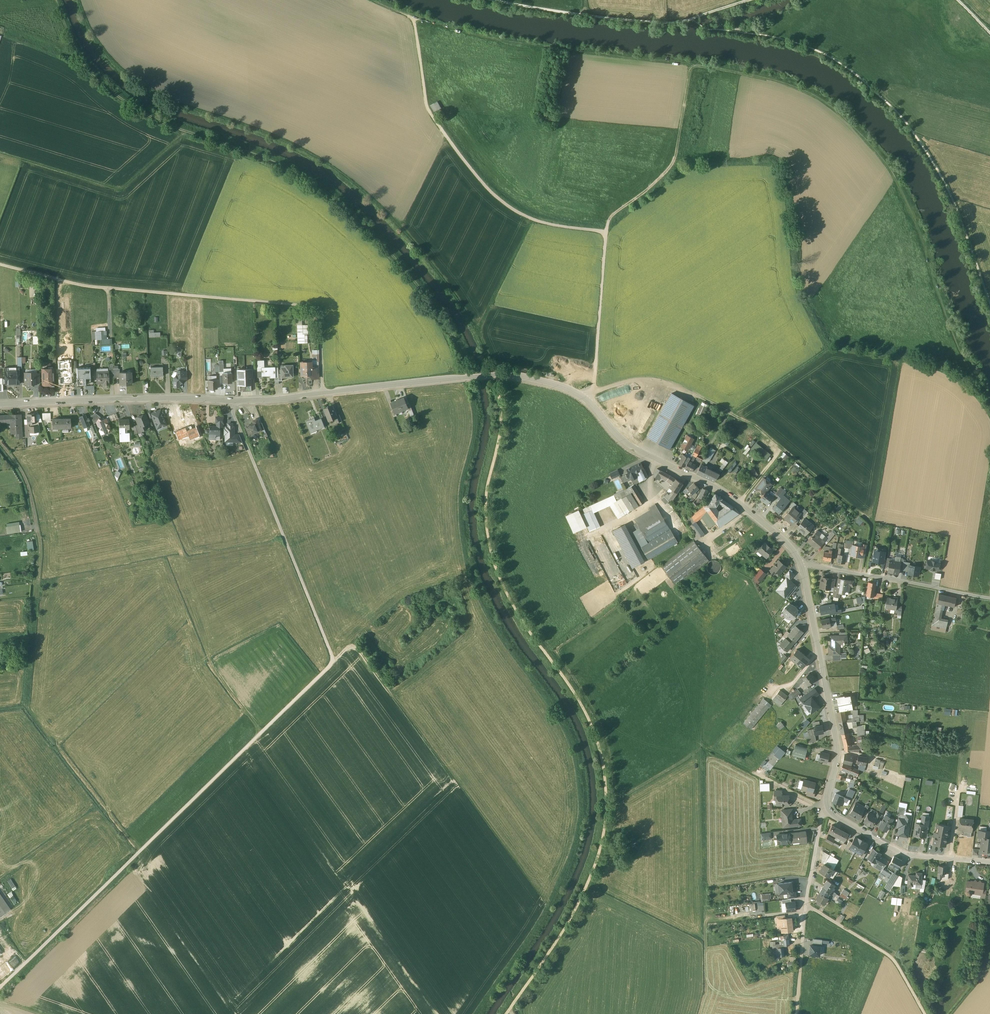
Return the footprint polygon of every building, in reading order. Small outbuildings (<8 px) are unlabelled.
[(437,102),(430,105),(434,112),(441,109),(437,102)] [(298,343),(309,342),(309,324),(303,324),(303,318),(298,318),(298,343)] [(312,362),(304,362),(305,366),(302,366),(302,375),(312,375),(312,378),(319,378),(318,367),(312,367),(312,362)] [(293,365),(288,365),(288,367),(282,368),(282,373),(282,377),(293,376),(293,365)] [(91,382),(91,367),(76,368),(77,383),(82,383),(82,384),(86,384),(85,382),(91,382)] [(162,367),(150,367),(151,376),(163,376),(162,367)] [(263,367),(262,367),(262,370),(262,376),(263,376),(271,375),(271,377),(275,377),(276,377),(275,367),(263,367)] [(43,368),(42,369),(43,384),(47,384),(47,386),(50,386),(50,384),(54,384),(53,368),(48,369),(48,368),(43,368)] [(252,369),(237,370),(238,385),(240,384),(251,384),(253,384),(252,369)] [(6,370),(5,370),(5,384),(19,384),(19,370),(14,370),(6,370)] [(108,371),(96,372),(97,383),(104,383),(104,384),(109,384),(108,377),(108,371)] [(120,372),(119,372),(119,377),(120,384),(131,384),(131,371),(120,372)] [(177,374),(173,378),(173,382),(172,383),(173,384),(173,387),(179,387),(179,384),(183,380),(183,372),(183,371),(177,371),(177,374)] [(231,382),(231,372),(225,373),(222,373),(222,383),(231,382)] [(39,374),(26,374),(26,384),(36,383),(36,376),(39,376),(39,374)] [(216,376),(211,376),(212,380),(208,380),(208,389),(217,389),(216,380),(216,376)] [(672,393),(647,437),(669,449),(694,405),(672,393)] [(404,398),(398,400),(402,410),(407,408),(408,408),(406,404),(404,398)] [(398,400),(391,403),(394,409),(395,413),(396,413),(402,410),(398,400)] [(701,402),(696,416),(702,418),(708,404),(701,402)] [(337,415),(332,405),(324,408),(328,419),(335,416),(337,416),(337,415)] [(151,414),(152,417),(157,429),(166,425),(163,418),(161,411),(160,410),(151,414)] [(35,413),(27,414),(28,424),(28,432),(29,432),(39,431),(38,420),(36,420),(35,413)] [(95,413),(94,414),(91,415),(94,423),(97,422),(97,421),(99,418),(100,417),(95,413)] [(116,413),(108,416),(110,422),(118,418),(116,413)] [(19,414),(1,415),(2,423),(7,422),(8,425),(11,425),(11,428),(16,428),(16,438),(22,438),(21,423),(19,423),(19,414)] [(90,425),(86,414),(79,417),(83,428),(90,425)] [(145,414),(136,417),(138,424),(141,432),(141,433),(142,435),(142,434),(142,435),(145,433),(144,429),(145,428),(144,426),(144,424),(148,423),(145,414)] [(104,419),(103,417),(101,420),(99,418),(97,421),(97,422),(99,427),(100,427),(102,427),(104,434),(110,431),(105,418),(104,419)] [(314,417),(309,419),(310,419),(306,421),(311,433),(317,431),(317,430),(325,427),(321,418),(316,420),(314,417)] [(70,418),(64,419),(61,419),(61,428),(71,427),(70,418)] [(58,419),(52,419),(52,428),(61,428),(61,419),(58,419)] [(129,419),(119,420),(119,427),(124,427),(124,428),(129,428),(129,419)] [(257,419),(253,420),(254,423),(246,427),(251,437),(254,436),(253,433),(262,430),(259,424),(257,419)] [(232,424),(228,424),(228,427),(225,427),(225,429),(224,429),(224,434),(225,434),(225,440),(233,441),(233,435),(234,435),(234,427),(232,427),(232,424)] [(191,425),(185,427),(189,437),(190,439),(199,435),(195,426),(192,428),(191,425)] [(216,426),(209,426),(209,427),(209,428),(209,430),(209,433),(209,435),(215,435),(216,435),(219,435),(219,430),(220,427),(220,425),(216,425),(216,426)] [(125,432),(124,428),(124,427),(119,427),(119,429),(119,438),(127,438),(129,438),(129,432),(125,432)] [(182,439),(189,437),(185,427),(175,431),(178,439),(182,438),(182,439)] [(688,442),(687,443),(685,444),(683,442),(681,446),(684,448),(684,449),(685,449),(688,450),(694,439),(687,435),(685,439),(687,440),(688,442)] [(752,449),(766,460),(771,454),(757,443),(752,449)] [(711,447),(702,461),(705,463),(706,464),(708,461),(709,461),(716,450),(711,447)] [(785,460),(789,456),(784,451),(780,455),(785,460)] [(688,457),(683,454),(678,464),(684,467),(688,457)] [(691,462),(689,461),(685,468),(692,471),(695,465),(692,464),(691,462)] [(640,463),(634,466),(637,472),(639,471),(641,475),(645,473),(640,463)] [(790,469),(794,473),(800,468),(796,464),(790,469)] [(703,466),(700,465),(696,473),(714,482),(719,474),(703,466)] [(632,467),(626,470),(628,473),(630,478),(631,480),(637,478),(635,473),(632,467)] [(753,467),(747,470),(752,478),(758,475),(753,467)] [(617,469),(610,473),(612,479),(620,475),(617,469)] [(666,474),(657,469),(654,473),(661,477),(663,478),(666,474)] [(669,476),(667,480),(666,481),(672,484),(669,488),(673,491),(676,493),(683,483),(676,479),(669,476)] [(762,478),(755,487),(758,489),(758,488),(761,491),(761,492),(764,494),(766,491),(770,486),(771,486),(772,485),(772,483),(771,482),(769,482),(768,483),(762,478)] [(694,483),(687,489),(689,491),(686,494),(688,496),(689,497),(698,488),(694,483)] [(633,485),(627,488),(631,493),(638,506),(644,503),(633,485)] [(627,488),(618,492),(622,498),(631,493),(627,488)] [(703,488),(699,497),(694,500),(697,504),(704,499),(708,490),(703,488)] [(764,494),(760,498),(767,504),(773,496),(766,491),(764,494)] [(618,492),(614,494),(617,500),(622,498),(618,492)] [(630,511),(638,506),(631,493),(622,498),(630,511)] [(668,495),(667,494),(661,498),(665,503),(671,499),(672,499),(674,496),(670,493),(668,495)] [(614,494),(590,505),(594,513),(609,505),(617,500),(614,494)] [(715,494),(709,502),(713,504),(711,505),(714,508),(716,506),(719,503),(725,508),(730,505),(715,494)] [(779,499),(778,501),(773,507),(779,513),(789,501),(782,496),(779,499)] [(629,511),(622,498),(617,500),(609,505),(617,518),(629,511)] [(709,502),(703,506),(712,518),(718,513),(714,508),(711,505),(713,504),(709,502)] [(590,531),(600,526),(594,513),(590,505),(573,513),(581,529),(587,527),(590,531)] [(725,508),(718,513),(712,518),(716,523),(727,515),(732,511),(736,509),(730,505),(725,508)] [(649,559),(678,542),(673,533),(661,513),(657,506),(651,510),(635,519),(640,528),(633,532),(649,559)] [(703,506),(700,508),(705,515),(708,520),(712,518),(703,506)] [(791,508),(784,517),(792,524),(799,516),(801,513),(794,507),(793,506),(791,508)] [(705,515),(700,508),(691,515),(692,516),(696,522),(705,515)] [(732,511),(727,515),(730,520),(736,516),(732,511)] [(572,534),(581,529),(573,513),(564,517),(572,534)] [(727,515),(716,523),(719,527),(730,520),(727,515)] [(690,526),(696,522),(692,516),(687,520),(690,526)] [(799,526),(797,528),(805,535),(808,532),(807,531),(811,525),(808,523),(809,522),(805,518),(799,526)] [(7,523),(8,533),(22,531),(21,521),(7,523)] [(705,534),(696,522),(690,526),(689,527),(698,539),(705,534)] [(632,568),(645,562),(625,524),(613,531),(632,568)] [(827,537),(820,531),(818,533),(820,535),(819,537),(824,542),(825,540),(827,538),(827,537)] [(818,533),(816,532),(812,537),(812,536),(808,541),(814,546),(813,547),(817,550),(824,542),(819,537),(820,535),(818,533)] [(831,533),(827,537),(827,538),(825,540),(828,542),(834,535),(831,533)] [(694,541),(661,567),(676,586),(709,560),(694,541)] [(772,550),(764,543),(760,548),(758,550),(758,551),(762,554),(763,553),(767,557),(772,550)] [(847,554),(851,555),(853,545),(845,544),(845,548),(849,549),(847,554)] [(862,546),(853,545),(851,555),(861,557),(862,547),(862,546)] [(877,548),(875,550),(874,550),(872,561),(882,563),(883,563),(884,559),(885,552),(880,551),(877,548)] [(828,552),(824,551),(822,559),(830,561),(831,557),(831,555),(832,551),(829,550),(828,552)] [(838,554),(836,562),(845,563),(846,555),(842,554),(838,554)] [(779,560),(776,564),(775,563),(774,565),(775,565),(770,570),(771,571),(771,572),(773,573),(774,574),(774,573),(775,574),(775,573),(778,575),(786,566),(779,560)] [(936,561),(932,560),(932,561),(927,560),(926,568),(930,568),(930,569),(934,570),(934,569),(939,570),(940,563),(936,562),(936,561)] [(908,574),(918,576),(920,567),(909,565),(908,571),(908,574)] [(766,573),(761,569),(755,576),(760,580),(766,573)] [(785,575),(790,579),(794,574),(789,570),(785,575)] [(831,578),(823,577),(822,581),(821,581),(820,587),(826,588),(826,587),(830,587),(831,579),(831,578)] [(785,597),(795,585),(786,578),(776,590),(785,597)] [(854,581),(838,578),(837,587),(836,592),(839,592),(844,593),(844,589),(849,590),(850,586),(853,586),(854,581)] [(876,583),(868,582),(866,595),(874,597),(876,583)] [(950,596),(939,594),(937,603),(942,604),(948,605),(950,596)] [(957,598),(950,596),(948,605),(951,606),(952,606),(955,607),(957,598)] [(897,599),(887,597),(885,607),(896,608),(896,606),(897,599)] [(784,608),(783,610),(782,612),(784,614),(784,615),(785,616),(786,617),(795,606),(793,605),(792,605),(791,604),(789,603),(788,605),(786,606),(785,607),(784,608)] [(939,618),(940,613),(941,610),(942,604),(937,603),(936,608),(935,612),(931,630),(945,633),(948,620),(939,618)] [(830,604),(820,606),(821,614),(830,612),(834,611),(833,605),(830,606),(830,604)] [(795,606),(786,617),(787,617),(788,618),(789,618),(791,620),(793,618),(794,617),(795,616),(796,614),(797,612),(799,611),(797,609),(796,607),(795,606)] [(829,618),(821,620),(823,628),(827,627),(827,629),(829,629),(829,627),(831,627),(830,622),(829,618)] [(803,632),(796,626),(790,633),(788,636),(793,640),(795,642),(803,632)] [(847,635),(830,636),(831,646),(828,646),(829,655),(832,654),(840,654),(840,653),(840,644),(847,643),(847,635)] [(786,638),(781,644),(784,647),(783,647),(787,651),(795,642),(793,640),(791,642),(786,638)] [(803,655),(796,649),(790,657),(793,660),(794,660),(797,662),(803,655)] [(803,655),(797,662),(799,664),(803,668),(809,660),(803,655)] [(814,681),(809,674),(802,678),(805,682),(808,686),(809,685),(814,681)] [(814,688),(800,699),(803,703),(812,697),(813,698),(819,694),(814,688)] [(801,693),(797,689),(792,693),(795,698),(801,693)] [(783,693),(782,694),(779,692),(774,697),(777,700),(778,699),(782,702),(787,696),(783,693)] [(850,696),(844,697),(844,696),(837,697),(840,711),(844,710),(852,709),(850,696)] [(782,702),(778,699),(777,700),(774,697),(772,700),(779,706),(782,702)] [(803,703),(811,713),(819,706),(813,698),(812,697),(803,703)] [(763,699),(743,724),(750,730),(770,705),(763,699)] [(840,711),(837,712),(839,721),(845,720),(845,719),(844,710),(840,711)] [(852,721),(857,721),(858,710),(844,710),(845,719),(852,718),(852,721)] [(806,719),(801,725),(805,727),(810,721),(806,719)] [(845,720),(839,721),(840,731),(847,729),(847,728),(846,722),(845,720)] [(865,724),(858,726),(857,735),(858,735),(864,736),(865,736),(865,724)] [(819,726),(813,727),(814,729),(814,734),(815,734),(823,733),(822,725),(819,726)] [(848,733),(841,734),(844,745),(850,744),(848,733)] [(792,755),(804,758),(807,747),(795,744),(792,755)] [(785,752),(779,747),(774,753),(773,754),(779,759),(785,752)] [(827,762),(829,754),(821,752),(819,760),(827,762)] [(853,756),(845,755),(843,763),(851,765),(853,756)] [(867,757),(858,755),(857,763),(860,763),(865,765),(867,757)] [(851,767),(843,763),(841,769),(849,772),(851,767)] [(857,769),(851,767),(849,772),(855,775),(857,769)] [(846,780),(850,781),(848,786),(853,787),(855,780),(846,777),(846,780)] [(815,783),(804,780),(801,789),(808,791),(813,792),(815,783)] [(846,797),(836,793),(832,802),(842,806),(844,801),(847,802),(848,799),(850,800),(855,791),(849,789),(846,797)] [(782,791),(776,791),(775,797),(774,797),(774,800),(777,800),(777,805),(788,805),(789,796),(785,796),(785,795),(782,795),(782,791)] [(856,802),(850,814),(858,818),(862,812),(865,807),(864,807),(856,802)] [(792,809),(781,810),(783,826),(783,827),(801,825),(801,819),(793,819),(792,814),(793,814),(792,809)] [(876,816),(869,812),(864,821),(872,826),(875,821),(877,817),(876,816)] [(911,816),(906,815),(905,819),(899,818),(897,827),(900,828),(900,827),(909,828),(911,816)] [(887,818),(884,816),(881,821),(878,826),(886,831),(892,820),(888,817),(887,818)] [(929,817),(922,816),(921,821),(924,821),(923,825),(916,823),(914,835),(922,837),(923,833),(926,833),(929,817)] [(973,820),(960,818),(959,828),(962,828),(964,828),(972,829),(972,828),(971,828),(971,820),(973,820)] [(840,829),(832,824),(828,832),(837,836),(840,829)] [(948,826),(936,824),(935,832),(934,832),(933,835),(934,835),(933,843),(945,845),(946,837),(947,837),(948,834),(947,834),(948,826)] [(909,828),(900,827),(900,828),(901,828),(899,835),(907,837),(909,828)] [(849,833),(840,829),(837,836),(845,840),(849,833)] [(805,831),(789,833),(789,842),(806,840),(805,831)] [(789,833),(777,835),(776,836),(776,838),(777,839),(778,843),(789,842),(789,833)] [(858,839),(855,837),(852,842),(849,847),(855,851),(861,840),(858,838),(858,839)] [(865,842),(861,840),(855,851),(862,854),(864,849),(867,843),(865,842)] [(970,843),(962,843),(961,844),(960,844),(960,846),(961,846),(961,851),(969,851),(970,843)] [(881,853),(873,848),(867,858),(875,863),(880,855),(881,853)] [(829,855),(823,851),(821,862),(824,864),(833,869),(838,860),(829,855)] [(887,860),(880,855),(875,863),(883,867),(884,866),(887,860)] [(894,856),(889,864),(892,865),(891,867),(895,869),(896,867),(897,868),(902,860),(894,856)] [(833,869),(824,864),(819,871),(829,877),(829,876),(833,869)] [(946,866),(938,865),(938,873),(941,873),(945,873),(946,866)] [(890,869),(884,866),(883,867),(880,873),(883,874),(882,876),(884,877),(885,876),(887,877),(891,871),(889,870),(890,869)] [(893,872),(891,871),(887,877),(889,878),(886,883),(884,887),(890,891),(894,885),(899,875),(893,872)] [(916,875),(908,875),(907,886),(912,886),(912,883),(915,883),(916,882),(921,882),(921,879),(922,873),(916,872),(916,875)] [(883,874),(880,873),(878,876),(884,879),(883,881),(886,883),(889,878),(887,877),(885,876),(884,877),(882,876),(883,874)] [(899,875),(894,885),(901,886),(901,885),(902,877),(899,875)] [(835,884),(827,879),(825,883),(823,886),(831,890),(833,892),(836,888),(834,886),(835,884)] [(973,881),(971,881),(971,882),(967,881),(965,891),(967,891),(967,893),(968,895),(970,895),(971,894),(971,893),(981,894),(982,889),(983,883),(981,883),(980,881),(978,882),(976,882),(975,880),(973,881)] [(791,881),(778,883),(779,893),(786,892),(793,891),(791,881)] [(858,883),(855,889),(861,893),(865,888),(858,883)] [(823,886),(820,892),(827,897),(828,895),(833,898),(835,893),(833,892),(831,890),(823,886)] [(845,899),(849,893),(843,889),(839,896),(845,899)] [(827,897),(820,892),(816,898),(823,902),(825,903),(828,897),(827,897)] [(5,913),(11,909),(0,894),(0,906),(5,913)] [(791,902),(785,903),(786,912),(796,910),(795,901),(791,902)] [(756,903),(749,904),(749,906),(745,906),(745,911),(757,909),(756,903)] [(785,918),(776,919),(777,924),(781,923),(782,932),(793,930),(791,918),(785,918)] [(779,936),(774,937),(770,939),(771,948),(776,947),(776,946),(780,946),(779,940),(779,936)] [(780,946),(776,946),(776,947),(776,948),(777,948),(778,956),(784,956),(783,945),(780,946)] [(813,946),(810,945),(809,954),(819,955),(820,946),(813,946)] [(790,961),(788,961),(788,966),(792,966),(792,963),(796,963),(796,956),(790,956),(790,961)]
